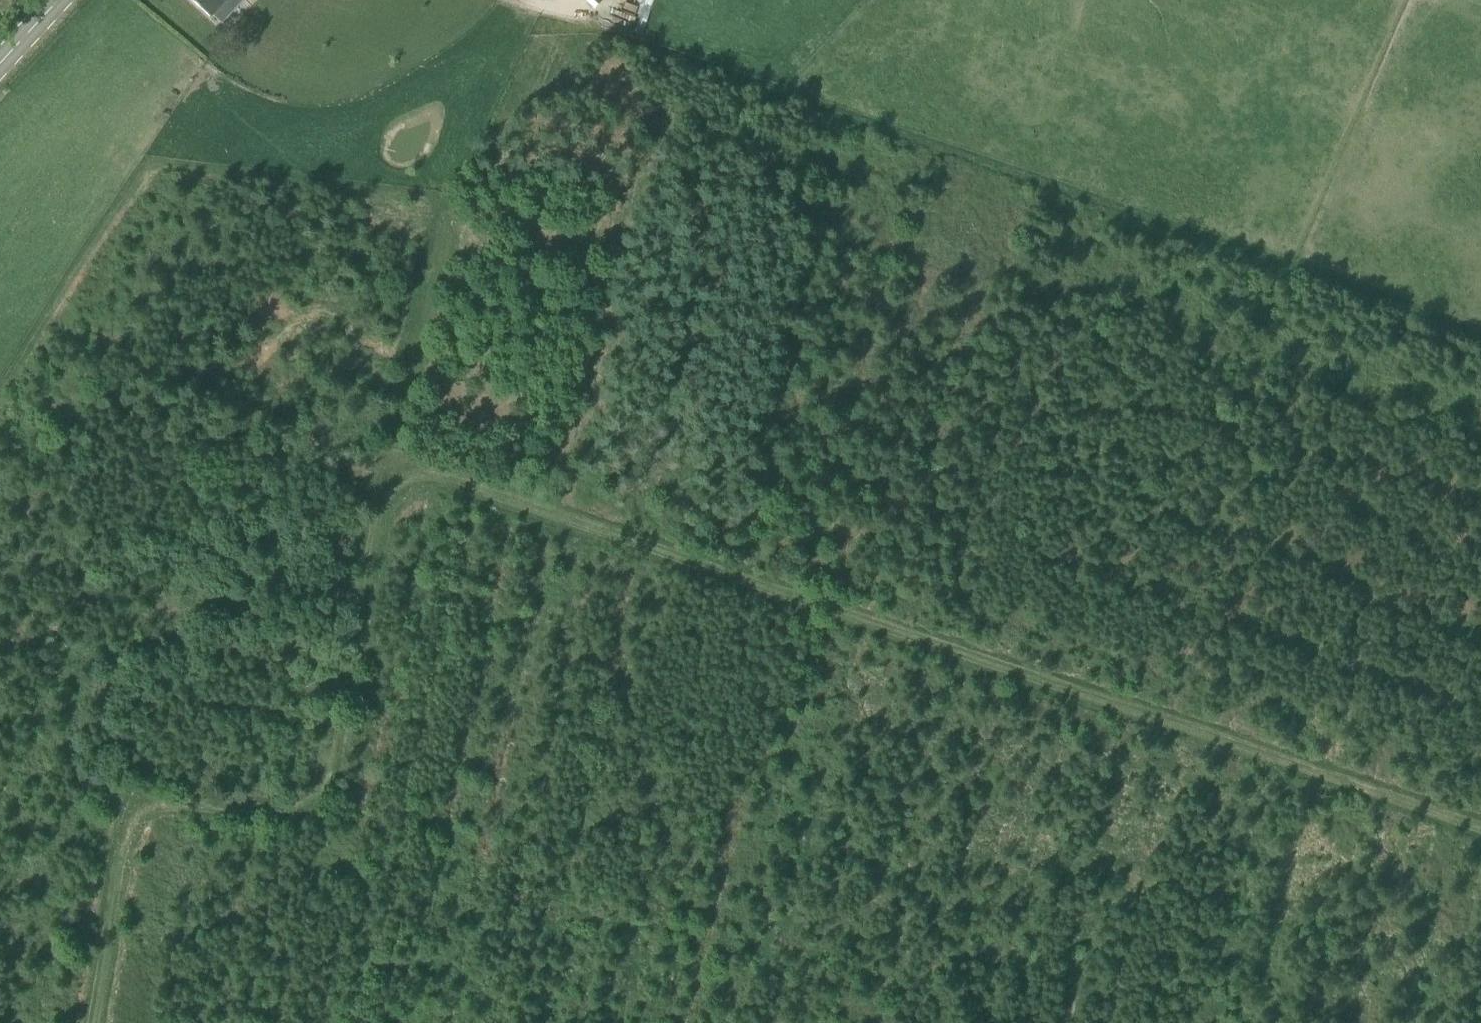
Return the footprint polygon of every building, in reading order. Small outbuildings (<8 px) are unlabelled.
[(220,2),(222,0),(192,0),(209,15),(220,2)]
